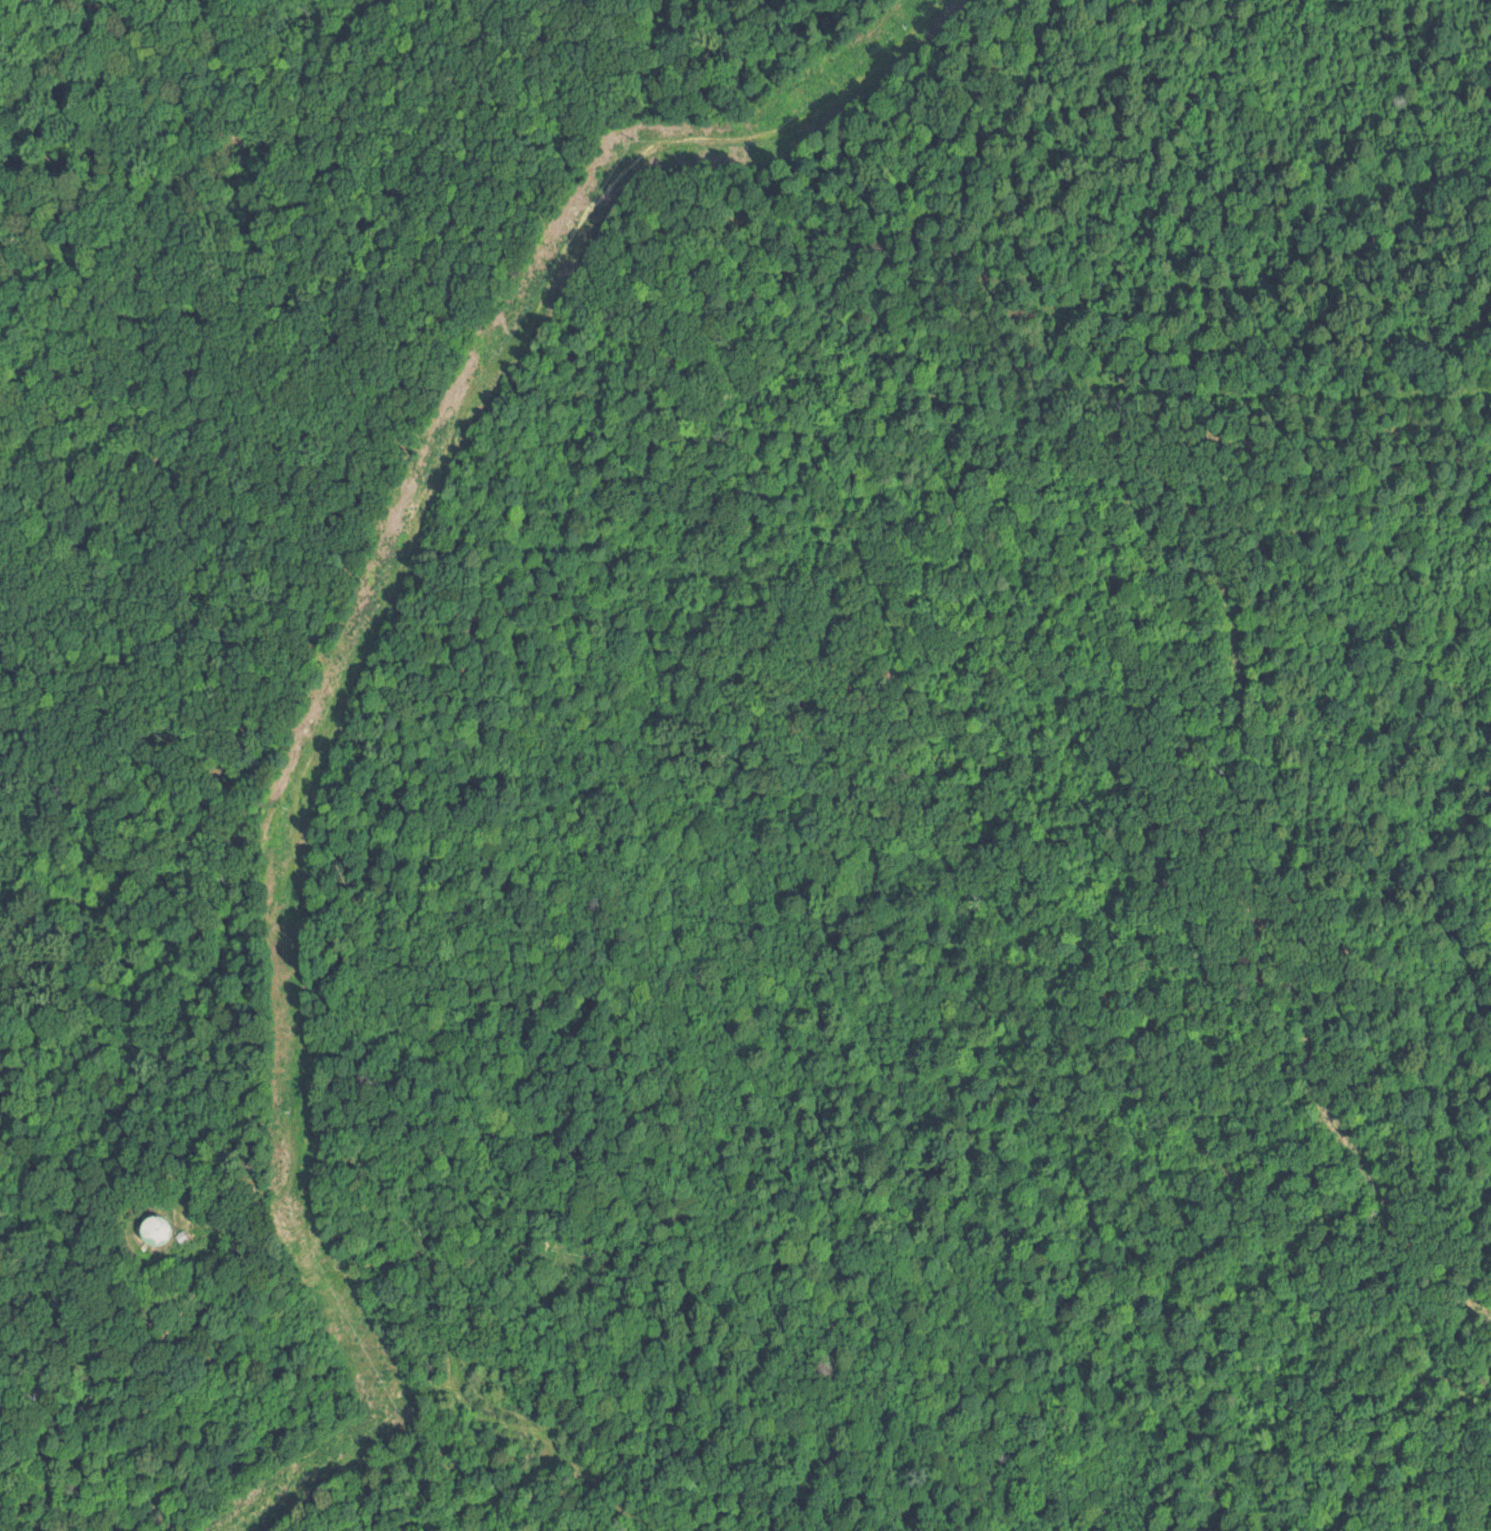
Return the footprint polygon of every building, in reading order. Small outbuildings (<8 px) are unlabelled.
[(178,1217),(149,1217),(149,1243),(178,1243),(178,1217)]
